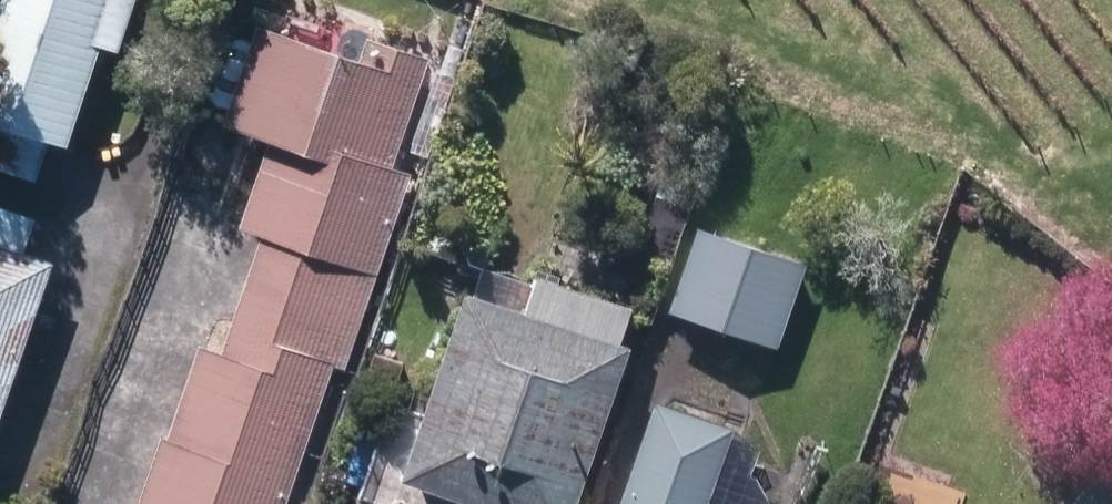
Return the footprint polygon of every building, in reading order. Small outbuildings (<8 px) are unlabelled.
[(35,175),(48,137),(65,144),(100,43),(115,48),(132,0),(0,0),(0,162),(35,175)] [(258,242),(245,281),(361,321),(409,179),(393,174),(429,68),(393,56),(386,79),(258,34),(225,134),(271,149),(241,237),(258,242)] [(50,263),(20,253),(32,214),(0,203),(0,410),(50,263)] [(639,259),(671,269),(686,220),(656,210),(639,259)] [(669,313),(779,349),(808,263),(698,227),(669,313)] [(467,503),(569,503),(626,344),(615,340),(627,306),(535,274),(522,312),(461,290),(395,479),(467,503)] [(361,321),(245,281),(218,360),(195,353),(144,503),(287,503),(333,368),(343,372),(361,321)] [(616,503),(705,503),(733,424),(731,424),(653,396),(616,503)]
